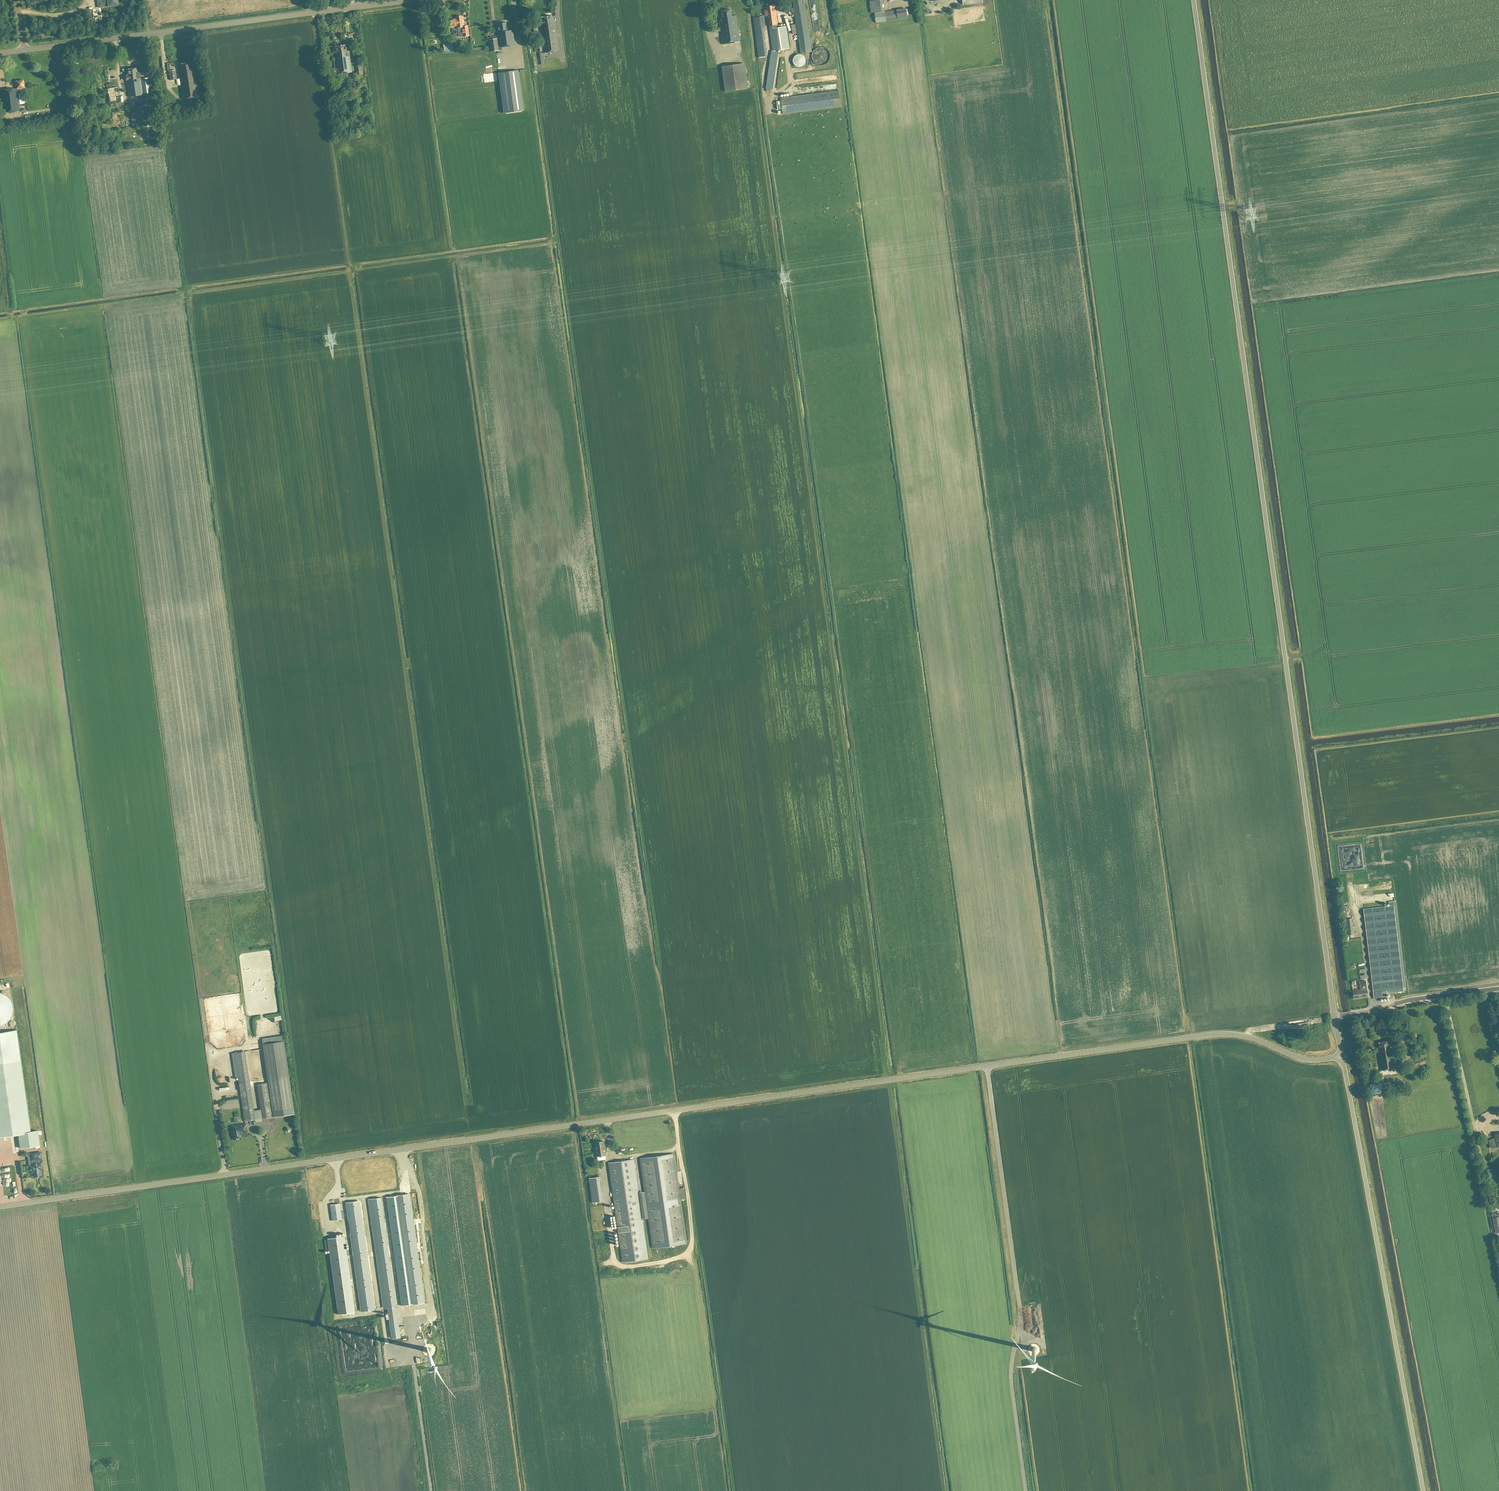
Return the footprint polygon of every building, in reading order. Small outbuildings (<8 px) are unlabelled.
[(811,52),(803,0),(792,0),(793,8),(790,9),(791,13),(793,12),(800,54),(811,52)] [(824,29),(829,28),(824,0),(819,0),(824,29)] [(871,13),(874,13),(875,23),(907,19),(906,9),(884,11),(883,0),(878,0),(869,1),(871,13)] [(766,10),(764,10),(765,16),(766,16),(767,26),(778,24),(776,11),(775,11),(775,5),(765,7),(766,10)] [(720,22),(720,27),(723,44),(740,42),(736,15),(732,16),(731,10),(722,11),(723,17),(721,18),(721,22),(720,22)] [(455,19),(450,20),(451,27),(456,26),(456,27),(458,27),(459,37),(468,36),(467,26),(464,26),(463,17),(461,17),(461,16),(456,17),(456,18),(455,18),(455,19)] [(540,25),(540,29),(543,53),(559,51),(555,22),(552,20),(551,16),(541,17),(541,20),(540,20),(541,25),(540,25)] [(764,16),(753,17),(758,57),(766,56),(763,27),(765,26),(764,16)] [(490,40),(491,43),(489,43),(490,52),(494,51),(498,51),(502,50),(502,47),(515,46),(513,30),(507,31),(506,23),(506,22),(504,23),(499,23),(499,27),(498,27),(499,32),(497,32),(498,39),(498,42),(497,42),(496,42),(495,40),(490,40)] [(786,26),(769,29),(773,51),(789,49),(786,26)] [(541,43),(537,44),(538,48),(534,49),(535,52),(542,51),(541,43)] [(336,53),(334,53),(337,74),(352,71),(349,51),(346,52),(346,45),(335,46),(336,53)] [(813,60),(815,63),(818,64),(821,65),(824,64),(826,63),(829,60),(830,58),(830,55),(829,52),(827,50),(825,48),(822,47),(819,47),(816,49),(814,51),(812,54),(812,57),(813,60)] [(777,52),(771,51),(765,89),(772,90),(777,52)] [(797,55),(796,55),(795,56),(794,57),(793,58),(793,59),(792,60),(792,61),(792,62),(793,63),(793,64),(793,65),(794,66),(795,66),(795,67),(796,67),(797,68),(798,68),(799,68),(800,68),(801,68),(802,67),(803,67),(804,66),(805,65),(805,64),(806,63),(806,62),(806,61),(806,60),(806,59),(805,58),(805,57),(804,56),(803,55),(802,55),(801,54),(800,54),(799,54),(798,54),(797,55)] [(199,96),(198,91),(194,62),(179,64),(179,67),(178,67),(182,98),(199,96)] [(725,92),(736,90),(747,89),(744,63),(722,67),(725,92)] [(126,80),(126,85),(128,96),(150,93),(147,78),(141,78),(140,72),(138,73),(137,68),(127,69),(128,75),(126,76),(126,80)] [(175,70),(169,71),(170,80),(177,79),(175,70)] [(498,73),(504,113),(523,110),(518,70),(498,73)] [(98,73),(91,74),(93,88),(100,87),(98,73)] [(1,91),(4,112),(20,110),(17,91),(24,90),(23,80),(16,81),(17,89),(1,91)] [(349,83),(351,93),(359,92),(357,82),(349,83)] [(838,91),(781,98),(783,114),(840,107),(838,91)] [(142,105),(130,107),(133,128),(155,125),(152,107),(143,108),(142,105)] [(1374,999),(1387,998),(1386,992),(1390,992),(1390,993),(1403,991),(1393,906),(1363,909),(1374,999)] [(1351,918),(1344,919),(1346,935),(1353,934),(1351,918)] [(1368,997),(1366,988),(1365,981),(1359,982),(1360,989),(1353,990),(1354,999),(1368,997)] [(1,1026),(4,1025),(7,1023),(10,1019),(11,1018),(12,1016),(12,1014),(13,1010),(13,1008),(12,1005),(12,1003),(10,1001),(9,999),(7,997),(6,996),(3,994),(0,993),(0,1026),(1,1026)] [(21,1061),(16,1030),(0,1033),(0,1136),(18,1134),(31,1132),(30,1131),(21,1061)] [(262,1119),(272,1117),(294,1114),(283,1038),(263,1041),(269,1083),(258,1085),(262,1110),(254,1111),(245,1052),(232,1054),(235,1078),(238,1077),(245,1121),(255,1120),(257,1122),(261,1121),(262,1119)] [(1379,1051),(1377,1051),(1381,1071),(1395,1068),(1393,1056),(1392,1056),(1391,1047),(1389,1047),(1388,1041),(1378,1042),(1380,1049),(1378,1049),(1379,1051)] [(1370,1086),(1371,1094),(1383,1092),(1382,1084),(1370,1086)] [(246,1125),(245,1125),(232,1127),(234,1139),(236,1140),(240,1140),(241,1138),(241,1135),(240,1134),(241,1132),(244,1132),(245,1133),(247,1132),(246,1125)] [(31,1132),(18,1134),(20,1149),(40,1146),(38,1130),(30,1131),(31,1132)] [(651,1144),(650,1134),(638,1136),(641,1152),(646,1151),(645,1145),(651,1144)] [(1490,1140),(1491,1148),(1498,1147),(1498,1144),(1498,1135),(1498,1137),(1496,1138),(1496,1139),(1490,1140)] [(603,1141),(594,1142),(595,1149),(595,1154),(596,1154),(597,1157),(605,1155),(605,1152),(606,1152),(605,1148),(604,1148),(603,1141)] [(33,1171),(34,1177),(42,1176),(41,1169),(43,1169),(42,1162),(40,1162),(39,1160),(41,1159),(40,1153),(31,1154),(32,1166),(29,1166),(30,1172),(33,1171)] [(648,1259),(642,1219),(648,1218),(652,1248),(686,1243),(687,1243),(681,1200),(685,1199),(684,1188),(679,1189),(674,1154),(673,1154),(640,1159),(639,1159),(645,1197),(640,1198),(634,1159),(608,1163),(609,1167),(608,1167),(617,1231),(618,1231),(618,1232),(618,1233),(622,1262),(648,1259)] [(602,1202),(599,1177),(589,1178),(592,1203),(602,1202)] [(409,1194),(388,1197),(404,1305),(424,1303),(409,1194)] [(381,1198),(372,1199),(387,1308),(396,1307),(381,1198)] [(357,1201),(348,1203),(363,1311),(373,1310),(357,1201)] [(332,1221),(342,1219),(340,1204),(330,1205),(332,1221)] [(355,1312),(344,1236),(328,1239),(338,1314),(355,1312)] [(396,1311),(388,1312),(392,1338),(400,1337),(396,1311)]
